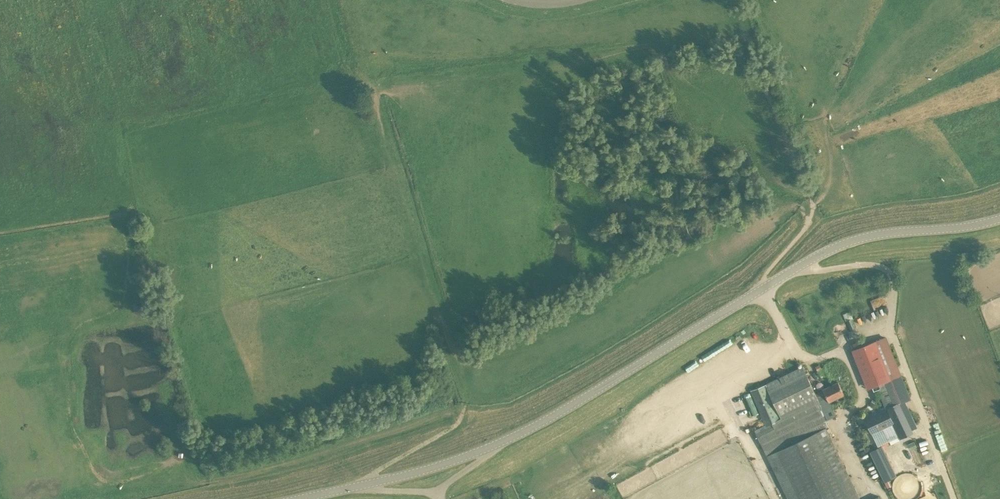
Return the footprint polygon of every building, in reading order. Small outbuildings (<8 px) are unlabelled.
[(846,321),(850,329),(856,327),(853,318),(846,321)] [(886,338),(853,351),(867,387),(876,384),(886,409),(865,419),(872,433),(882,428),(889,441),(898,436),(899,439),(914,432),(900,402),(909,399),(886,338)] [(750,391),(765,424),(754,429),(787,498),(859,498),(823,421),(836,415),(829,400),(843,393),(838,382),(815,393),(803,366),(750,391)] [(881,444),(868,450),(883,481),(896,474),(881,444)]
